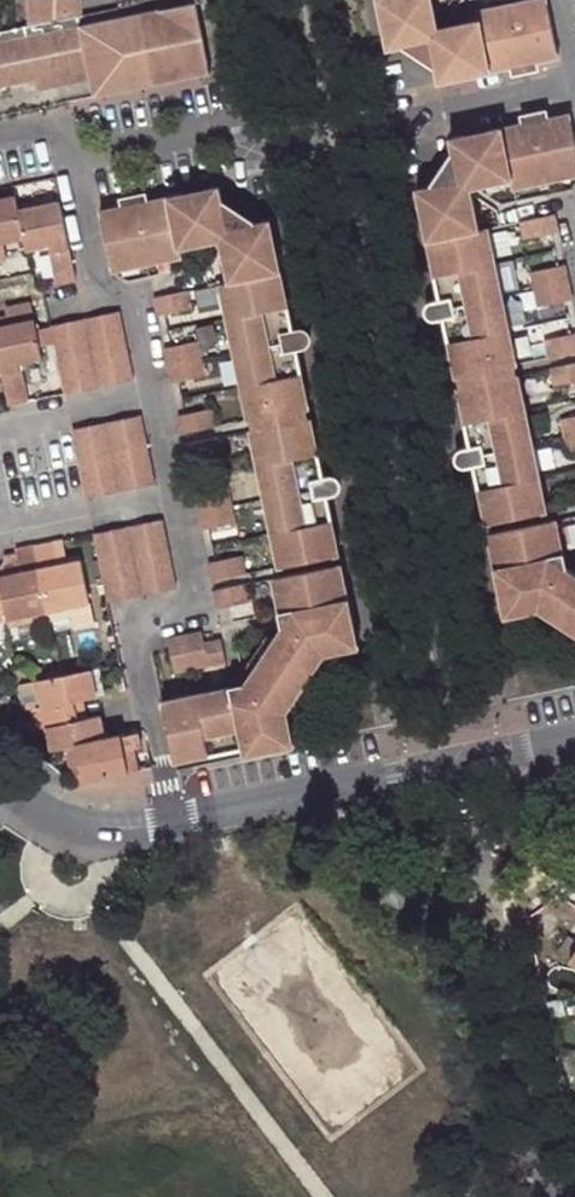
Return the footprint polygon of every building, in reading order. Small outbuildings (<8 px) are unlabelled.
[(33,85),(35,94),(90,84),(93,84),(83,30),(80,19),(85,18),(84,0),(43,0),(40,26),(24,29),(0,34),(0,91),(33,85)] [(24,29),(40,26),(43,0),(27,0),(24,29)] [(394,50),(406,48),(418,29),(429,26),(441,23),(436,0),(383,0),(394,50)] [(492,63),(524,56),(558,49),(549,0),(546,0),(477,15),(479,23),(449,29),(450,40),(452,51),(441,70),(444,84),(495,74),(492,63)] [(198,7),(137,19),(152,89),(212,77),(198,7)] [(141,91),(152,89),(137,19),(83,30),(93,84),(90,84),(93,100),(141,91)] [(418,29),(406,48),(441,70),(452,51),(450,40),(429,26),(418,29)] [(524,56),(527,67),(539,65),(561,60),(558,49),(524,56)] [(495,74),(514,70),(527,67),(524,56),(492,63),(495,74)] [(539,65),(527,67),(528,78),(541,75),(539,65)] [(516,81),(528,78),(527,67),(514,70),(516,81)] [(521,119),(522,125),(550,118),(549,113),(521,119)] [(550,118),(522,125),(452,141),(453,153),(476,166),(481,188),(513,181),(516,189),(574,175),(574,134),(571,115),(550,118)] [(477,190),(481,188),(476,166),(453,153),(434,187),(457,200),(477,196),(477,190)] [(149,200),(124,205),(101,210),(114,270),(129,268),(132,274),(185,263),(184,254),(211,248),(215,248),(211,224),(224,200),(221,186),(149,200)] [(460,341),(450,344),(458,379),(522,366),(493,228),(485,229),(477,196),(457,200),(434,187),(419,191),(436,276),(445,275),(451,298),(441,300),(438,301),(435,302),(433,305),(432,308),(432,311),(432,314),(434,317),(437,319),(440,320),(443,320),(444,319),(454,317),(460,341)] [(123,199),(124,205),(149,200),(148,194),(123,199)] [(3,245),(22,241),(15,212),(12,197),(0,200),(0,246),(3,245)] [(25,252),(47,248),(56,284),(72,281),(58,203),(15,212),(22,241),(25,252)] [(522,223),(526,239),(562,232),(559,217),(522,223)] [(244,421),(309,407),(303,375),(293,377),(288,354),(298,351),(300,351),(303,350),(306,348),(308,346),(309,342),(309,339),(309,336),(307,333),(304,331),(301,329),(298,329),(295,330),(284,331),(280,308),(290,306),(272,222),(253,223),(241,244),(218,248),(219,255),(224,285),(217,286),(244,421)] [(533,275),(537,290),(572,282),(569,267),(533,275)] [(436,276),(441,300),(451,298),(445,275),(436,276)] [(537,290),(540,308),(574,300),(574,295),(572,282),(537,290)] [(156,319),(164,316),(189,310),(186,293),(152,302),(156,319)] [(3,328),(28,323),(24,304),(0,308),(0,314),(3,328)] [(280,308),(284,331),(295,330),(290,306),(280,308)] [(118,313),(52,328),(65,396),(132,382),(118,313)] [(444,319),(450,344),(460,341),(454,317),(444,319)] [(34,349),(30,331),(28,323),(3,328),(0,329),(0,388),(4,407),(21,404),(14,364),(36,360),(34,349)] [(50,346),(47,328),(30,331),(34,349),(50,346)] [(551,360),(574,355),(574,334),(573,334),(547,340),(551,360)] [(161,352),(165,368),(198,360),(195,344),(161,352)] [(288,354),(293,377),(303,375),(298,351),(288,354)] [(169,383),(202,376),(198,360),(165,368),(169,383)] [(558,387),(574,384),(574,368),(554,372),(558,387)] [(486,468),(491,490),(481,492),(488,527),(552,514),(523,377),(460,391),(467,427),(477,426),(481,446),(472,448),(465,452),(463,455),(462,458),(462,461),(462,464),(464,467),(467,469),(470,470),(473,470),(475,470),(486,468)] [(177,419),(179,433),(212,426),(209,412),(177,419)] [(274,570),(339,556),(333,520),(322,522),(318,500),(328,498),(330,498),(334,497),(336,495),(338,493),(339,489),(340,486),(339,483),(337,480),(334,478),(331,477),(328,476),(325,477),(314,479),(309,454),(319,452),(312,418),(245,432),(274,570)] [(568,436),(574,435),(574,418),(565,420),(568,436)] [(140,420),(73,432),(87,499),(153,485),(140,420)] [(467,427),(472,448),(481,446),(477,426),(467,427)] [(182,447),(185,463),(218,457),(215,441),(182,447)] [(309,454),(314,479),(325,477),(319,452),(309,454)] [(475,470),(481,492),(491,490),(486,468),(475,470)] [(193,498),(196,516),(229,508),(225,491),(193,498)] [(318,500),(322,522),(333,520),(328,498),(318,500)] [(200,531),(233,524),(229,508),(196,516),(200,531)] [(572,572),(561,522),(490,537),(504,603),(538,597),(574,619),(574,575),(572,572)] [(107,602),(174,589),(161,525),(94,537),(107,602)] [(43,613),(63,609),(82,605),(72,561),(54,565),(49,545),(30,549),(43,613)] [(11,553),(12,558),(15,573),(0,576),(0,615),(2,623),(43,613),(30,549),(11,553)] [(0,564),(0,576),(15,573),(12,558),(2,560),(0,564)] [(207,566),(211,583),(244,576),(240,559),(207,566)] [(246,749),(248,755),(281,748),(276,721),(276,708),(314,647),(324,639),(356,633),(342,566),(271,581),(281,634),(272,646),(266,642),(248,668),(255,673),(246,686),(167,703),(179,763),(246,749)] [(217,613),(231,611),(252,606),(247,586),(213,593),(217,613)] [(538,597),(504,603),(507,617),(539,611),(574,635),(574,619),(538,597)] [(87,628),(82,605),(63,609),(67,632),(87,628)] [(235,628),(255,622),(252,606),(231,611),(235,628)] [(201,633),(210,669),(227,665),(221,639),(210,642),(207,632),(201,633)] [(201,633),(185,636),(193,672),(210,669),(201,633)] [(276,721),(281,748),(296,745),(290,716),(329,655),(359,648),(356,633),(324,639),(314,647),(276,708),(276,721)] [(178,675),(193,672),(185,636),(169,640),(178,675)] [(124,690),(117,664),(56,676),(31,682),(36,708),(32,708),(36,730),(40,729),(70,723),(65,702),(76,700),(92,697),(124,690)] [(14,712),(32,708),(36,708),(31,682),(9,686),(14,712)] [(70,723),(81,720),(76,700),(65,702),(70,723)] [(77,783),(147,769),(144,754),(137,755),(131,733),(101,739),(96,717),(81,720),(70,723),(40,729),(44,750),(58,748),(68,745),(77,783)] [(77,783),(68,745),(58,748),(66,784),(68,785),(77,783)]
